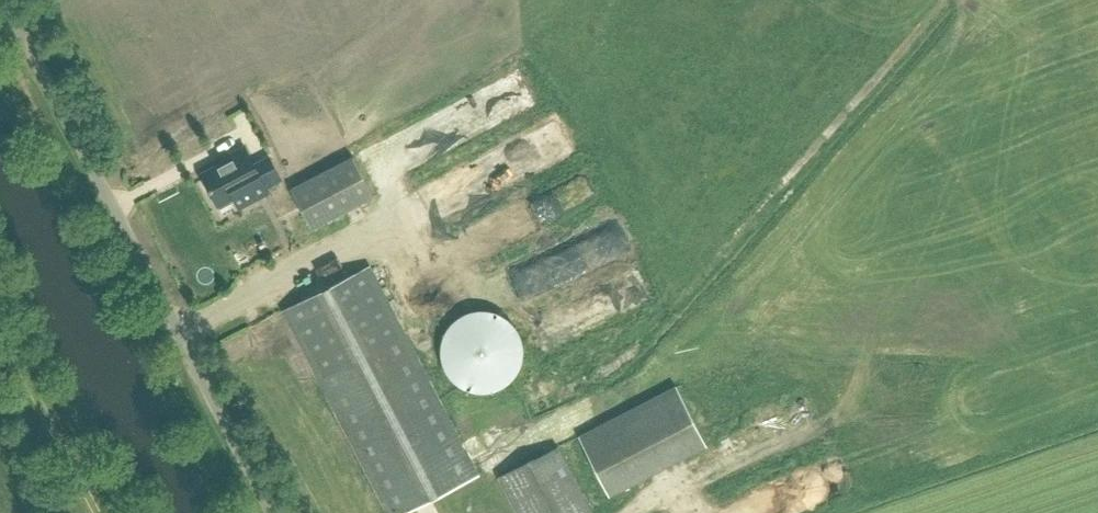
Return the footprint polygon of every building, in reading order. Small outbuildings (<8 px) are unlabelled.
[(532,125),(531,142),(546,142),(545,146),(557,146),(558,126),(532,125)] [(251,163),(240,143),(217,155),(221,162),(198,174),(212,199),(255,177),(258,183),(275,174),(265,155),(251,163)] [(314,229),(374,197),(352,156),(292,187),(314,229)] [(370,267),(285,311),(319,379),(389,512),(403,512),(478,475),(405,335),(370,267)] [(480,393),(484,393),(487,393),(491,392),(495,391),(498,390),(501,388),(505,386),(508,384),(510,382),(513,379),(515,376),(517,373),(519,370),(521,366),(522,363),(522,359),(523,355),(523,352),(523,348),(522,344),(522,341),(521,337),(519,334),(517,330),(515,327),(513,325),(510,322),(508,319),(505,317),(501,315),(498,314),(495,312),(491,311),(487,311),(484,310),(480,310),(476,311),(473,311),(469,312),(466,314),(462,315),(459,317),(456,319),(453,322),(451,324),(448,327),(446,331),(445,334),(443,337),(442,341),(441,344),(441,348),(440,352),(441,355),(441,359),(442,363),(443,366),(445,370),(446,373),(448,376),(451,379),(453,382),(456,384),(459,386),(462,388),(466,390),(469,391),(473,392),(476,393),(480,393)] [(610,496),(707,446),(676,385),(578,435),(610,496)] [(806,395),(806,405),(826,405),(826,395),(806,395)] [(708,410),(696,414),(703,430),(714,425),(708,410)] [(603,512),(600,500),(592,488),(575,492),(572,480),(583,473),(564,442),(550,445),(516,467),(504,470),(494,476),(496,484),(504,497),(506,505),(511,512),(602,512),(603,512)]
